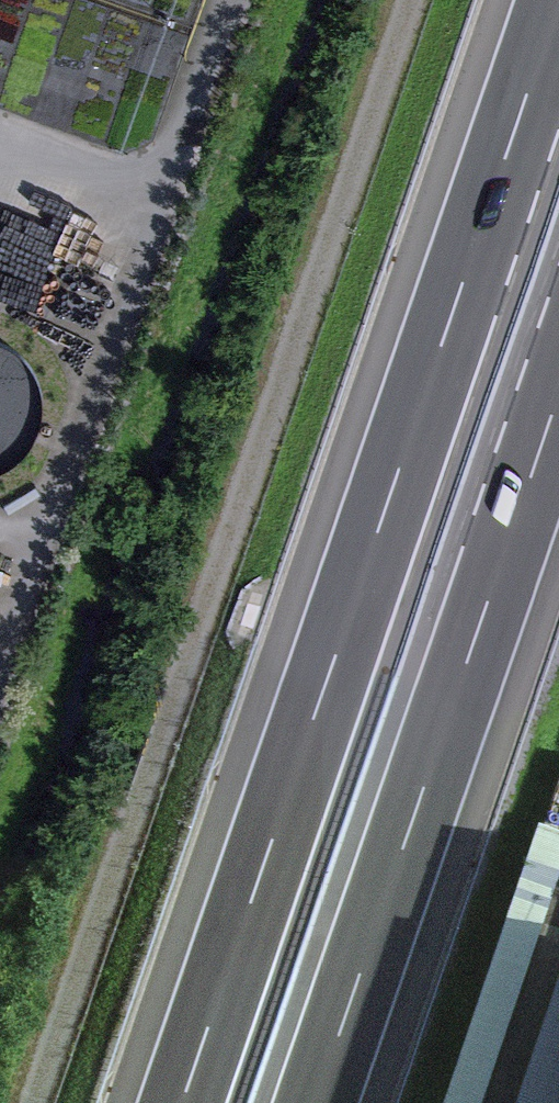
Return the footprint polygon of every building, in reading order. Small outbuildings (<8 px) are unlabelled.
[(523,1102),(558,1102),(558,997),(523,1102)]
